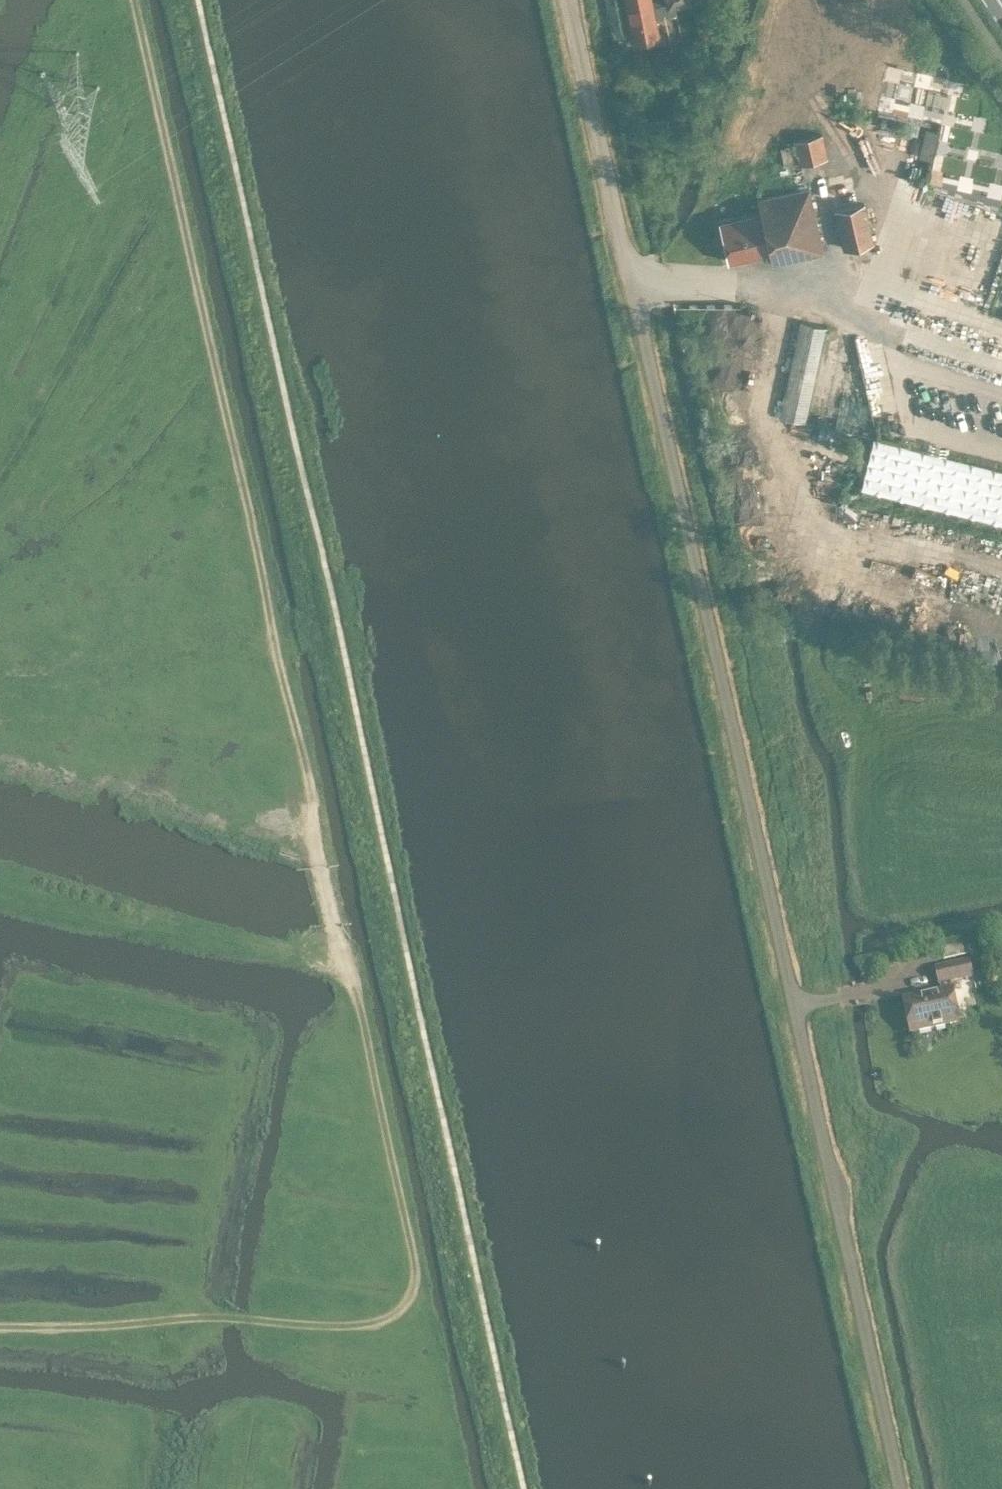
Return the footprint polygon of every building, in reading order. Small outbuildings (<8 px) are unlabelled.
[(680,0),(618,0),(628,44),(659,36),(655,17),(676,13),(673,2),(680,0)] [(933,151),(941,122),(928,118),(920,147),(933,151)] [(794,146),(799,163),(799,165),(827,158),(821,135),(793,141),(794,146)] [(799,163),(794,146),(781,148),(784,167),(799,163)] [(808,187),(757,199),(760,212),(720,220),(729,261),(767,254),(768,259),(771,258),(772,263),(823,253),(808,187)] [(936,207),(937,190),(925,190),(924,206),(936,207)] [(843,248),(872,242),(864,205),(834,212),(843,248)] [(800,322),(779,417),(806,422),(826,328),(800,322)] [(858,491),(1001,526),(1001,467),(872,435),(858,491)] [(960,1022),(953,988),(952,988),(950,981),(973,976),(969,959),(936,966),(939,983),(941,990),(903,998),(911,1033),(960,1022)]
